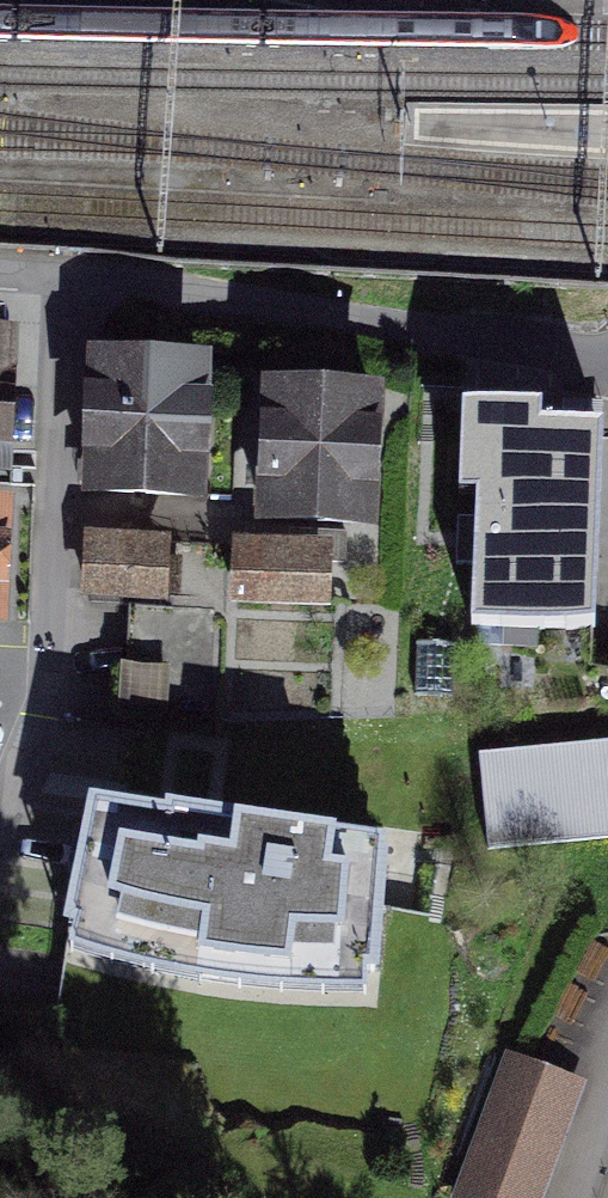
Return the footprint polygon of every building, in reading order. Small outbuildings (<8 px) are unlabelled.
[(10,452),(12,381),(7,380),(8,337),(0,336),(0,452),(10,452)] [(202,369),(99,365),(94,492),(196,497),(202,369)] [(374,398),(272,394),(267,520),(369,524),(374,398)] [(596,632),(603,435),(495,432),(492,512),(476,511),(472,628),(596,632)] [(290,559),(241,558),(240,600),(323,602),(324,561),(347,562),(348,533),(291,532),(290,559)] [(90,593),(163,595),(164,555),(90,553),(90,593)] [(137,606),(133,708),(212,711),(215,609),(137,606)] [(478,752),(488,849),(607,836),(607,740),(478,752)] [(168,822),(95,811),(69,928),(126,945),(182,956),(243,966),(282,970),(335,972),(375,971),(381,864),(331,856),(334,839),(170,816),(168,822)] [(506,1050),(450,1197),(544,1197),(587,1081),(506,1050)]
